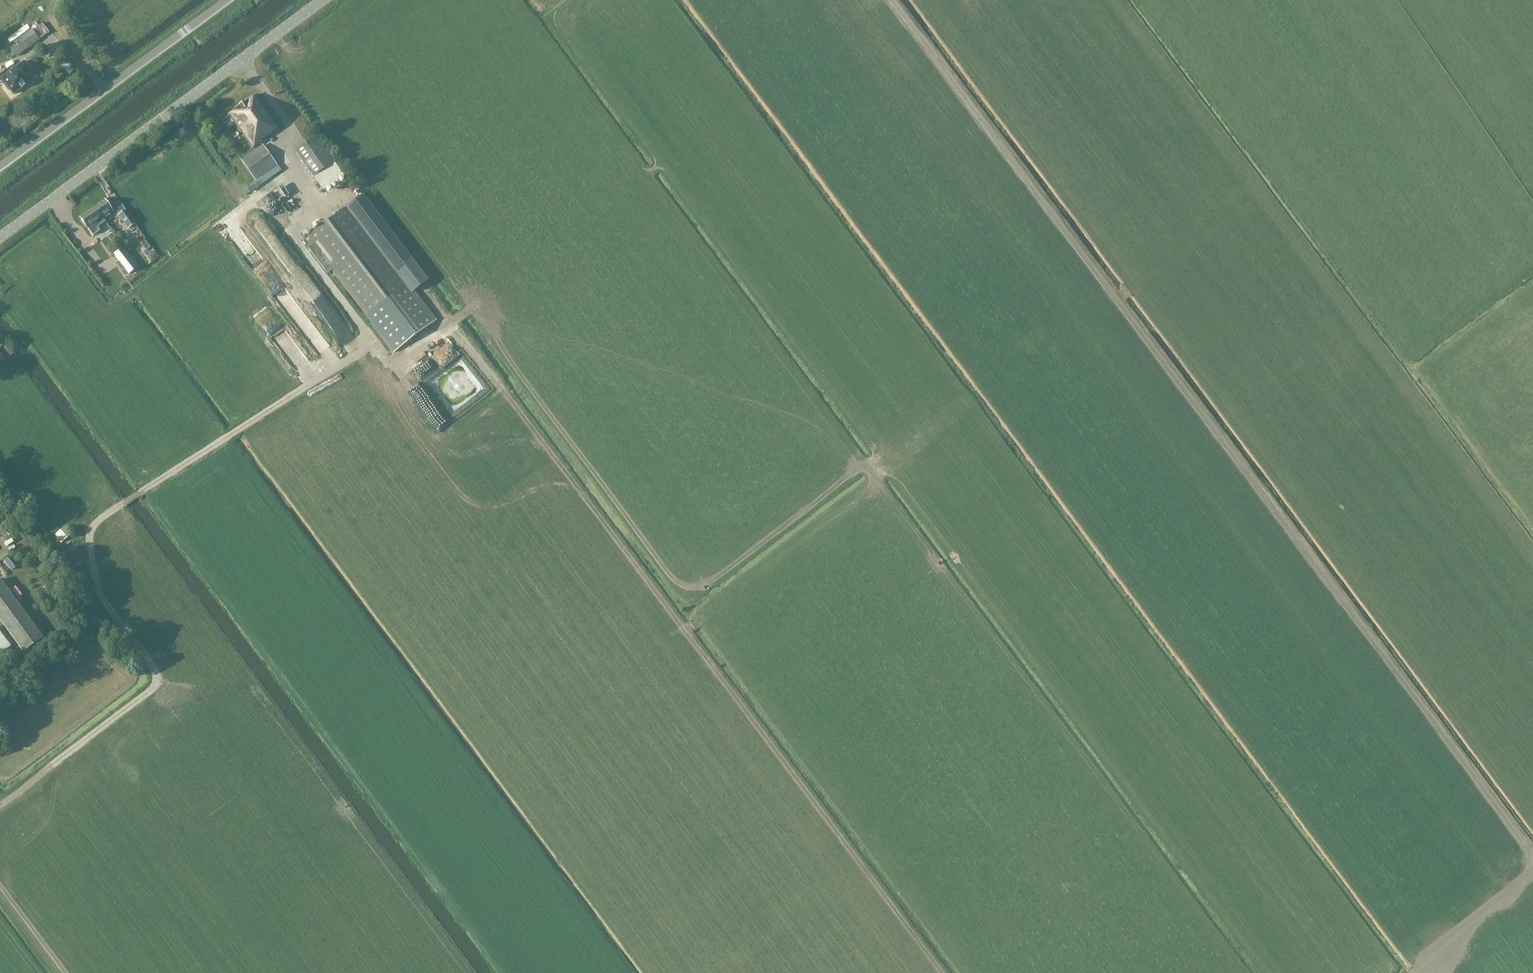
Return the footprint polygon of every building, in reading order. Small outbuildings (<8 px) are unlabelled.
[(35,22),(29,26),(32,30),(37,37),(38,39),(48,32),(41,23),(37,25),(35,22)] [(29,26),(5,42),(8,47),(32,30),(29,26)] [(38,39),(37,37),(32,30),(8,47),(15,58),(40,40),(38,39)] [(9,88),(12,92),(35,76),(23,60),(1,76),(3,80),(3,81),(2,82),(7,89),(8,89),(9,88)] [(64,61),(59,65),(68,75),(73,70),(64,61)] [(254,96),(228,114),(253,148),(254,148),(261,143),(278,129),(254,96)] [(343,176),(334,162),(316,137),(294,152),(313,177),(323,191),(343,176)] [(276,165),(261,143),(254,148),(255,150),(241,160),(255,180),(276,165)] [(105,200),(95,207),(103,218),(113,211),(112,210),(117,207),(110,197),(105,200)] [(93,225),(103,218),(95,207),(85,214),(85,215),(80,218),(89,230),(94,227),(93,225)] [(347,207),(303,240),(328,273),(331,270),(371,324),(393,353),(435,321),(413,291),(411,293),(347,207)] [(125,210),(118,215),(127,229),(135,224),(125,210)] [(117,249),(123,245),(117,236),(111,240),(117,249)] [(417,267),(420,259),(409,256),(406,264),(417,267)] [(63,532),(67,542),(77,538),(74,528),(63,532)] [(8,557),(3,560),(10,570),(15,566),(8,557)] [(0,580),(0,621),(23,653),(43,638),(0,580)] [(1,653),(11,646),(0,632),(0,652),(1,653)]
